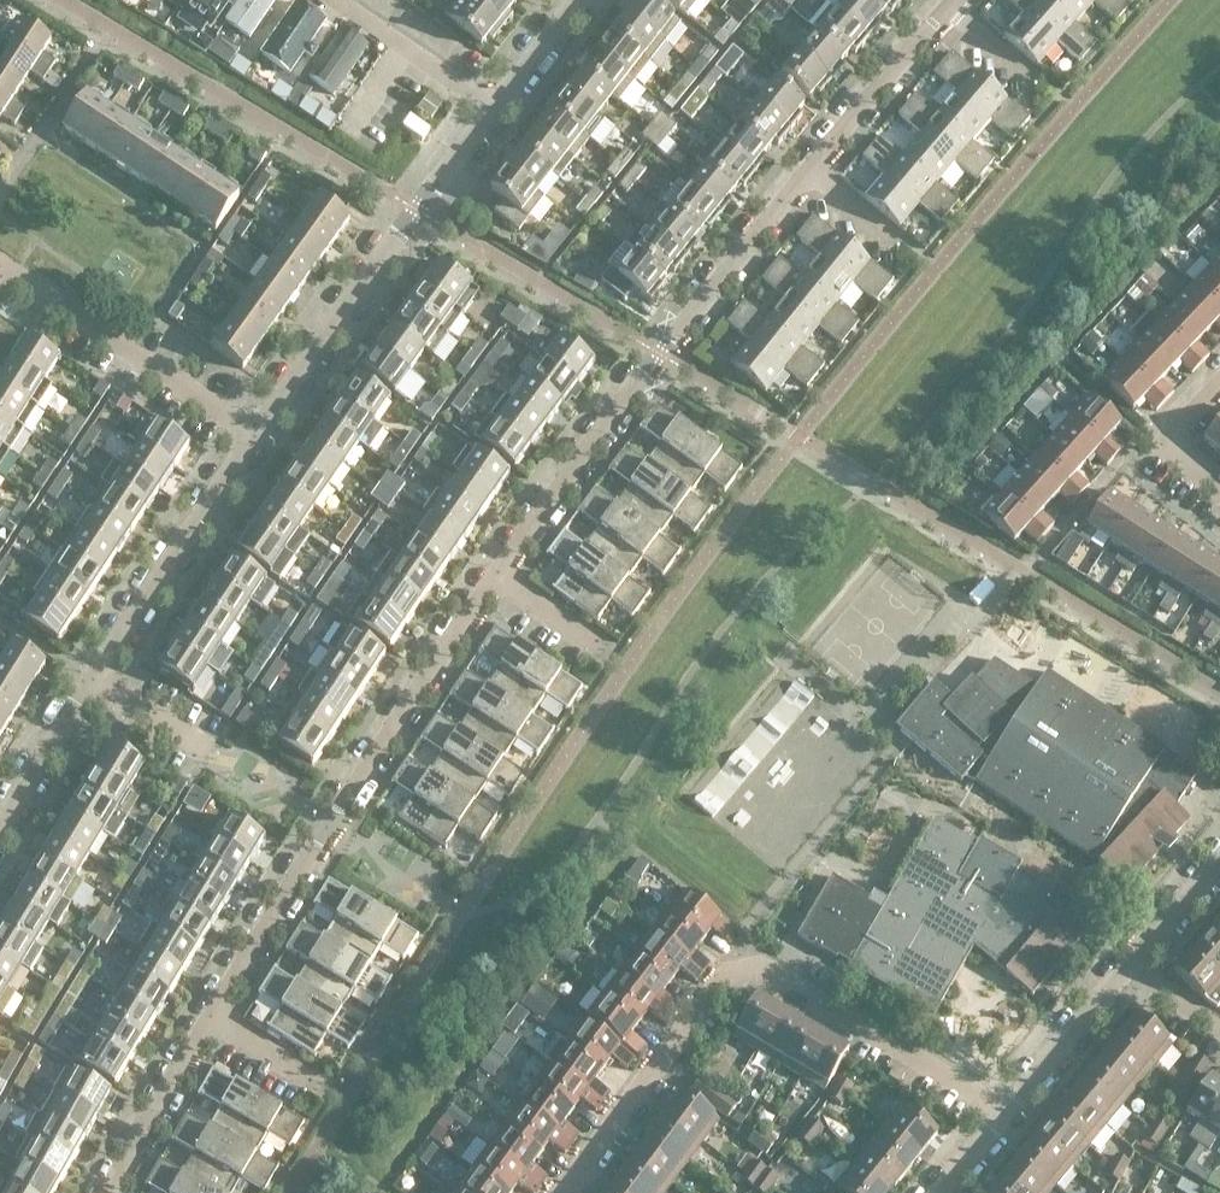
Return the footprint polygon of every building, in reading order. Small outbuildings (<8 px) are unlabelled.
[(225,0),(188,0),(187,0),(213,18),(225,0)] [(282,0),(245,0),(227,26),(253,43),(282,0)] [(468,0),(459,0),(445,17),(481,46),(489,37),(493,41),(503,28),(468,0)] [(509,0),(468,0),(503,28),(513,16),(508,12),(515,4),(509,0)] [(627,15),(665,44),(681,24),(650,0),(647,0),(640,9),(635,5),(627,15)] [(700,0),(666,0),(686,17),(700,0)] [(766,8),(774,15),(784,3),(780,0),(773,0),(766,8)] [(868,40),(880,26),(876,22),(881,15),(864,0),(846,0),(836,12),(868,40)] [(881,15),(887,9),(891,13),(902,0),(864,0),(881,15)] [(1021,52),(1058,10),(1047,0),(1007,0),(1025,16),(1005,37),(1021,52)] [(1058,10),(1068,0),(1047,0),(1058,10)] [(1058,10),(1074,25),(1075,24),(1093,3),(1115,23),(1134,3),(1130,0),(1068,0),(1058,10)] [(10,2),(5,10),(18,18),(23,10),(10,2)] [(748,2),(731,21),(739,28),(756,9),(748,2)] [(291,76),(327,24),(300,6),(264,58),(291,76)] [(818,33),(846,57),(851,51),(856,54),(868,40),(836,12),(830,7),(812,28),(818,33)] [(1021,52),(1037,66),(1057,44),(1079,64),(1097,44),(1075,24),(1074,25),(1058,10),(1021,52)] [(627,15),(612,34),(650,63),(665,44),(627,15)] [(3,42),(49,72),(56,63),(43,54),(51,41),(17,19),(3,42)] [(739,28),(731,21),(721,32),(729,39),(739,28)] [(739,39),(747,46),(757,34),(749,27),(739,39)] [(335,101),(369,53),(340,33),(307,81),(335,101)] [(800,54),(832,82),(844,67),(840,63),(846,57),(818,33),(800,54)] [(211,43),(198,34),(191,44),(204,53),(205,54),(211,44),(211,43)] [(612,34),(597,53),(635,83),(650,63),(612,34)] [(0,46),(0,71),(22,86),(30,73),(43,82),(49,72),(3,42),(0,46)] [(718,53),(710,46),(700,58),(708,65),(718,53)] [(713,71),(721,77),(725,80),(744,56),(732,47),(713,71)] [(597,53),(582,73),(619,102),(635,83),(597,53)] [(772,67),(809,99),(815,92),(820,96),(832,82),(800,54),(790,65),(781,57),(772,67)] [(945,84),(931,101),(942,110),(938,115),(938,116),(954,130),(990,87),(984,82),(972,71),(951,54),(934,75),(945,84)] [(251,68),(237,58),(230,68),(244,78),(251,68)] [(131,75),(119,68),(114,76),(126,84),(131,75)] [(21,116),(27,106),(14,98),(22,86),(0,71),(0,102),(21,116)] [(721,77),(713,71),(697,91),(705,98),(721,77)] [(619,102),(582,73),(567,92),(604,121),(605,121),(598,115),(612,97),(619,103),(619,102)] [(688,74),(678,85),(687,92),(696,80),(688,74)] [(144,83),(131,75),(126,84),(138,91),(144,83)] [(775,82),(757,104),(790,131),(802,116),(798,113),(804,105),(775,82)] [(292,93),(278,84),(272,94),(285,103),(289,98),(292,93)] [(687,92),(678,85),(669,97),(677,104),(687,92)] [(1012,140),(1029,120),(990,87),(954,130),(971,143),(971,142),(989,121),(1012,140)] [(558,103),(552,111),(589,141),(604,121),(567,92),(561,88),(552,99),(556,102),(558,103)] [(705,98),(697,91),(687,103),(696,109),(705,98)] [(158,103),(171,110),(176,102),(163,94),(158,103)] [(63,130),(85,145),(109,110),(86,95),(63,130)] [(442,105),(432,98),(429,96),(418,110),(431,120),(442,105)] [(938,116),(938,115),(916,96),(898,116),(921,136),(903,156),(902,158),(919,171),(954,130),(938,116)] [(312,119),(319,109),(306,99),(299,110),(312,119)] [(2,117),(15,125),(21,116),(0,102),(0,119),(2,117)] [(188,109),(176,102),(171,110),(183,118),(188,109)] [(740,126),(768,149),(774,142),(778,146),(790,131),(757,104),(746,119),(738,112),(731,120),(739,126),(740,126)] [(319,109),(312,119),(315,121),(330,130),(336,120),(319,109)] [(85,145),(107,160),(130,125),(109,110),(85,145)] [(552,111),(537,131),(574,160),(589,141),(552,111)] [(659,132),(668,120),(660,113),(650,126),(659,132)] [(429,130),(409,116),(402,126),(422,140),(429,130)] [(659,132),(667,139),(676,127),(668,120),(659,132)] [(215,137),(220,128),(208,121),(203,129),(215,137)] [(107,160),(129,174),(152,139),(130,125),(107,160)] [(659,132),(650,126),(641,137),(649,144),(659,132)] [(740,126),(739,126),(722,147),(756,174),(768,159),(763,155),(768,149),(740,126)] [(220,128),(215,137),(228,144),(233,135),(220,128)] [(976,182),(994,162),(971,142),(971,143),(954,130),(919,171),(935,185),(936,184),(953,163),(976,182)] [(521,150),(552,174),(559,180),(574,160),(537,131),(521,150)] [(659,132),(649,144),(657,150),(667,139),(659,132)] [(866,200),(883,214),(919,171),(902,158),(903,156),(881,137),(863,158),(885,177),(866,200)] [(150,188),(173,153),(152,139),(129,174),(150,188)] [(712,139),(695,160),(705,168),(734,191),(739,185),(744,188),(756,174),(722,147),(712,139)] [(261,163),(266,155),(254,147),(249,156),(261,163)] [(521,150),(506,170),(544,199),(544,198),(537,193),(552,174),(521,150)] [(626,150),(616,162),(625,168),(634,157),(626,150)] [(171,203),(195,167),(173,153),(150,188),(171,203)] [(625,168),(616,162),(606,174),(615,180),(625,168)] [(627,177),(635,183),(645,171),(637,164),(627,177)] [(193,217),(216,182),(195,167),(171,203),(193,217)] [(688,190),(721,216),(733,202),(728,198),(734,191),(705,168),(688,190)] [(544,199),(506,170),(491,190),(504,200),(494,212),(519,231),(544,199)] [(883,214),(899,227),(918,205),(941,224),(958,203),(936,184),(935,185),(919,171),(883,214)] [(255,185),(263,191),(271,179),(263,173),(255,185)] [(635,183),(627,177),(618,188),(626,194),(635,183)] [(216,232),(239,196),(216,182),(193,217),(216,232)] [(263,191),(255,185),(247,198),(255,203),(263,191)] [(595,188),(585,200),(594,206),(603,195),(595,188)] [(688,190),(670,211),(699,234),(704,227),(709,231),(721,216),(688,190)] [(303,220),(334,242),(350,220),(319,198),(303,220)] [(594,206),(585,200),(575,212),(584,219),(594,206)] [(644,225),(686,259),(698,244),(694,240),(699,234),(670,211),(661,203),(644,225)] [(603,207),(593,219),(601,225),(611,213),(603,207)] [(226,230),(235,236),(243,223),(234,217),(226,230)] [(818,293),(853,249),(813,217),(796,239),(819,257),(802,279),(801,279),(818,293)] [(287,241),(319,264),(334,242),(303,220),(287,241)] [(626,246),(636,254),(664,276),(670,270),(674,274),(686,259),(644,225),(626,246)] [(1194,226),(1184,237),(1195,247),(1205,236),(1194,226)] [(235,236),(226,230),(218,242),(227,248),(235,236)] [(272,262),(303,285),(319,264),(287,241),(272,262)] [(1167,243),(1159,250),(1165,256),(1173,249),(1167,243)] [(636,254),(626,246),(624,245),(607,266),(610,269),(601,281),(625,300),(634,289),(651,302),(663,287),(659,283),(664,276),(636,254)] [(532,259),(544,266),(553,255),(542,246),(532,259)] [(835,306),(853,284),(876,302),(893,281),(853,249),(818,293),(835,306)] [(1212,267),(1219,275),(1219,259),(1212,267)] [(206,260),(198,272),(207,278),(215,266),(206,260)] [(767,322),(784,336),(818,293),(801,279),(802,279),(779,260),(762,281),(785,300),(767,322)] [(257,283),(288,306),(303,285),(272,262),(257,283)] [(422,285),(463,315),(479,292),(440,264),(440,263),(439,262),(422,285)] [(1194,286),(1219,311),(1219,275),(1212,267),(1194,286)] [(207,278),(198,272),(189,285),(198,291),(207,278)] [(571,281),(591,293),(596,285),(576,273),(571,281)] [(1145,277),(1134,289),(1146,300),(1157,288),(1145,277)] [(242,304),(273,326),(288,306),(257,283),(242,304)] [(407,306),(449,337),(464,316),(463,315),(422,285),(407,306)] [(1194,286),(1176,305),(1206,334),(1215,324),(1219,329),(1219,311),(1194,286)] [(818,327),(841,345),(858,324),(835,306),(818,293),(784,336),(800,349),(801,348),(818,327)] [(1147,303),(1140,296),(1135,301),(1150,314),(1155,309),(1148,303),(1147,303)] [(784,336),(767,322),(744,303),(727,324),(750,343),(732,365),(739,371),(735,376),(745,384),(749,379),(784,336)] [(176,304),(168,316),(176,322),(184,309),(176,304)] [(227,325),(258,348),(273,326),(242,304),(227,325)] [(1176,305),(1158,324),(1201,365),(1209,356),(1196,344),(1206,334),(1176,305)] [(392,327),(426,352),(434,358),(449,337),(407,306),(392,327)] [(508,326),(518,312),(509,306),(499,320),(508,326)] [(508,326),(511,328),(517,332),(526,318),(518,312),(508,326)] [(1201,365),(1158,324),(1140,343),(1170,371),(1179,362),(1192,374),(1201,365)] [(211,347),(242,370),(258,348),(227,325),(211,347)] [(376,348),(410,373),(426,352),(392,327),(376,348)] [(1079,344),(1080,345),(1092,356),(1103,344),(1091,332),(1079,344)] [(6,358),(42,380),(56,357),(22,336),(22,335),(21,334),(6,358)] [(801,348),(800,349),(784,336),(749,379),(765,392),(784,369),(807,388),(824,367),(801,348)] [(544,360),(578,385),(595,362),(594,361),(593,362),(561,338),(544,360)] [(480,340),(470,353),(479,359),(488,347),(480,340)] [(492,353),(501,360),(510,348),(501,341),(492,353)] [(1140,343),(1122,362),(1165,403),(1173,394),(1160,381),(1170,371),(1140,343)] [(356,367),(395,395),(410,373),(376,348),(369,358),(365,355),(356,367)] [(479,359),(470,353),(461,365),(470,371),(479,359)] [(492,353),(483,365),(492,372),(501,360),(492,353)] [(35,406),(48,384),(42,380),(6,358),(0,369),(0,385),(35,406)] [(544,360),(528,380),(562,406),(569,396),(575,401),(583,389),(578,385),(544,360)] [(1165,403),(1122,362),(1103,381),(1133,410),(1143,399),(1156,412),(1165,403)] [(356,377),(340,400),(375,424),(390,401),(356,377)] [(513,401),(546,427),(562,406),(528,380),(513,401)] [(110,387),(101,382),(93,395),(102,400),(110,387)] [(448,382),(439,394),(448,400),(457,388),(448,382)] [(461,395),(469,401),(479,389),(470,383),(461,395)] [(21,428),(35,406),(0,385),(0,415),(21,428)] [(125,397),(116,391),(108,404),(116,410),(125,397)] [(448,400),(439,394),(430,406),(439,412),(448,400)] [(461,395),(452,407),(460,413),(469,401),(461,395)] [(505,396),(490,417),(531,447),(546,427),(513,401),(505,396)] [(1115,457),(1123,448),(1110,436),(1120,425),(1089,397),(1071,418),(1115,457)] [(383,429),(375,424),(340,400),(325,421),(360,445),(368,451),(383,429)] [(668,480),(700,437),(657,406),(639,430),(640,430),(642,429),(662,444),(647,463),(646,464),(668,480)] [(8,451),(21,428),(0,415),(0,446),(8,451)] [(78,436),(87,423),(78,417),(69,430),(78,436)] [(474,439),(513,468),(514,469),(531,447),(490,417),(474,439)] [(1115,457),(1071,418),(1054,437),(1084,465),(1093,454),(1107,466),(1115,457)] [(325,421),(311,443),(345,467),(360,445),(325,421)] [(1204,440),(1219,454),(1219,421),(1204,440)] [(139,445),(174,469),(190,445),(189,444),(188,445),(154,422),(139,445)] [(84,440),(93,446),(101,433),(92,427),(84,440)] [(78,436),(69,430),(61,442),(70,448),(78,436)] [(412,450),(421,437),(412,431),(404,444),(412,450)] [(1012,447),(999,435),(989,446),(1001,458),(1012,447)] [(422,448),(431,454),(440,442),(431,436),(422,448)] [(690,496),(691,496),(690,495),(704,475),(725,490),(723,492),(724,492),(742,468),(700,437),(668,480),(690,496)] [(1084,465),(1054,437),(1036,456),(1080,496),(1089,487),(1075,475),(1084,465)] [(93,446),(84,440),(76,453),(85,459),(93,446)] [(296,464),(330,488),(345,467),(311,443),(296,464)] [(412,450),(404,444),(395,456),(404,462),(412,450)] [(139,445),(125,467),(160,490),(174,469),(139,445)] [(459,474),(494,498),(510,476),(467,446),(452,469),(459,474)] [(646,464),(647,463),(627,449),(628,447),(627,446),(608,472),(609,473),(611,471),(631,486),(616,506),(637,522),(668,480),(646,464)] [(431,454),(422,448),(414,461),(422,467),(431,454)] [(1080,496),(1036,456),(1019,476),(1049,503),(1059,493),(1072,505),(1080,496)] [(49,479),(58,466),(49,460),(40,474),(49,479)] [(114,460),(99,481),(110,489),(145,512),(160,490),(125,467),(114,460)] [(296,464),(281,485),(315,509),(330,488),(296,464)] [(55,483),(64,489),(73,477),(64,471),(55,483)] [(388,492),(396,479),(388,473),(379,486),(388,492)] [(49,479),(40,474),(33,486),(41,491),(49,479)] [(445,496),(479,520),(494,498),(459,474),(445,496)] [(1049,503),(1019,476),(1001,495),(1045,535),(1054,525),(1040,513),(1049,503)] [(388,492),(396,498),(405,485),(396,479),(388,492)] [(659,538),(660,538),(659,537),(673,517),(693,532),(692,534),(693,534),(712,509),(711,508),(710,510),(691,496),(690,496),(668,480),(637,522),(659,538)] [(64,489),(55,483),(47,496),(56,502),(64,489)] [(266,507),(301,531),(315,509),(281,485),(266,507)] [(388,492),(379,486),(371,498),(379,504),(388,492)] [(596,488),(577,514),(578,515),(580,513),(600,528),(585,548),(606,564),(637,522),(616,506),(596,491),(597,489),(596,488)] [(110,489),(96,511),(131,534),(145,512),(110,489)] [(430,517),(464,541),(479,520),(445,496),(438,491),(423,512),(430,517)] [(379,504),(382,506),(388,510),(396,498),(388,492),(379,504)] [(1109,492),(1079,539),(1088,545),(1096,533),(1109,541),(1132,506),(1109,492)] [(1045,535),(1001,495),(983,515),(1014,543),(1024,532),(1037,544),(1045,535)] [(21,523),(29,510),(21,504),(12,517),(21,523)] [(1116,563),(1124,568),(1154,520),(1132,506),(1109,541),(1123,550),(1116,563)] [(131,534),(96,511),(91,507),(77,529),(117,555),(131,534)] [(266,507),(251,528),(294,558),(309,537),(301,531),(266,507)] [(27,527),(35,533),(44,520),(35,514),(27,527)] [(21,523),(12,517),(4,529),(13,535),(21,523)] [(353,535),(362,523),(353,517),(344,529),(353,535)] [(415,538),(449,562),(464,541),(430,517),(415,538)] [(1140,561),(1153,569),(1176,534),(1154,520),(1124,568),(1132,573),(1140,561)] [(363,534),(372,540),(380,527),(372,521),(363,534)] [(629,580),(628,579),(642,559),(662,574),(661,576),(662,577),(681,551),(680,550),(679,552),(660,538),(659,538),(637,522),(606,564),(629,580)] [(35,533),(27,527),(18,539),(27,545),(35,533)] [(294,558),(251,528),(236,551),(279,580),(294,558)] [(77,529),(62,550),(102,577),(117,555),(77,529)] [(353,535),(344,529),(336,542),(344,548),(353,535)] [(606,564),(585,548),(565,533),(566,531),(565,530),(546,556),(547,557),(549,555),(569,570),(555,589),(553,588),(552,589),(575,606),(606,564)] [(363,534),(354,546),(363,552),(372,540),(363,534)] [(1162,602),(1163,603),(1198,548),(1176,534),(1153,569),(1167,578),(1160,590),(1158,589),(1154,596),(1155,598),(1154,600),(1160,604),(1162,602)] [(449,562),(415,538),(400,560),(435,584),(449,562)] [(1184,589),(1197,597),(1219,562),(1198,548),(1163,603),(1162,605),(1167,609),(1173,599),(1176,601),(1184,589)] [(102,577),(62,550),(48,572),(88,599),(102,577)] [(391,554),(377,575),(420,605),(435,584),(400,560),(391,554)] [(231,557),(216,580),(251,603),(259,608),(274,585),(266,580),(231,557)] [(7,576),(15,563),(6,558),(0,567),(0,572),(7,576)] [(323,560),(315,572),(323,578),(332,566),(323,560)] [(1212,623),(1219,610),(1219,563),(1219,562),(1197,597),(1210,605),(1203,618),(1202,617),(1197,625),(1206,630),(1211,623),(1212,623)] [(351,570),(342,564),(333,577),(342,583),(351,570)] [(606,564),(575,606),(598,623),(599,622),(597,621),(611,601),(632,616),(630,618),(631,619),(650,593),(649,592),(648,594),(629,580),(606,564)] [(33,594),(39,597),(74,621),(88,599),(48,572),(33,594)] [(323,578),(315,572),(306,585),(315,591),(323,578)] [(362,596),(405,627),(420,605),(377,575),(362,596)] [(342,583),(333,577),(325,589),(333,595),(342,583)] [(251,603),(216,580),(202,602),(237,625),(251,603)] [(985,580),(968,598),(977,606),(994,589),(985,580)] [(346,619),(355,625),(390,649),(405,627),(362,596),(346,619)] [(74,621),(39,597),(23,620),(57,642),(57,643),(58,644),(74,621)] [(237,625),(202,602),(188,624),(223,647),(237,625)] [(313,607),(306,618),(298,630),(306,636),(322,613),(313,607)] [(289,610),(281,623),(290,629),(298,616),(289,610)] [(1212,623),(1219,629),(1219,628),(1219,610),(1212,623)] [(275,651),(281,642),(290,629),(281,623),(267,645),(275,651)] [(223,647),(188,624),(173,645),(208,669),(223,647)] [(330,652),(370,678),(386,655),(342,627),(327,649),(331,651),(330,652)] [(510,703),(539,659),(495,629),(478,654),(479,655),(480,653),(501,667),(488,688),(487,687),(510,703)] [(298,630),(289,643),(298,649),(306,636),(298,630)] [(1195,651),(1217,665),(1219,660),(1219,653),(1201,641),(1195,651)] [(31,687),(45,664),(13,644),(0,665),(0,667),(31,687)] [(160,669),(169,675),(193,691),(208,669),(173,645),(157,669),(159,670),(160,669)] [(267,645),(252,666),(261,672),(275,651),(267,645)] [(316,674),(321,677),(356,700),(370,678),(330,652),(316,674)] [(532,718),(532,717),(531,717),(545,696),(566,710),(565,712),(566,713),(583,688),(539,659),(510,703),(532,718)] [(933,682),(895,728),(912,742),(961,783),(987,751),(992,756),(975,783),(1094,860),(1095,859),(1113,830),(1120,836),(1126,826),(1152,844),(1151,846),(1159,852),(1188,820),(1189,819),(1188,818),(1187,819),(1176,808),(1199,772),(1165,750),(1166,749),(1047,672),(1036,688),(994,660),(975,681),(972,679),(953,699),(933,682)] [(269,674),(278,679),(286,667),(277,661),(269,674)] [(261,672),(252,666),(244,679),(253,685),(261,672)] [(18,709),(31,687),(0,667),(0,698),(18,709)] [(307,699),(342,722),(356,700),(321,677),(316,674),(311,670),(297,692),(307,699)] [(487,687),(467,673),(468,672),(467,671),(449,697),(450,698),(452,696),(472,710),(459,731),(458,730),(458,731),(481,746),(510,703),(487,687)] [(269,674),(261,686),(269,692),(278,679),(269,674)] [(756,725),(774,741),(816,696),(798,680),(756,725)] [(221,714),(229,719),(230,720),(247,694),(238,688),(221,714)] [(0,698),(0,728),(4,731),(18,709),(0,698)] [(307,699),(292,720),(327,743),(342,722),(307,699)] [(503,761),(503,760),(516,740),(537,754),(536,755),(537,756),(555,730),(554,729),(552,731),(532,717),(532,718),(510,703),(481,746),(503,761)] [(236,724),(245,730),(253,717),(244,711),(236,724)] [(458,731),(458,730),(438,717),(439,715),(438,714),(420,741),(421,742),(422,740),(443,754),(430,774),(452,790),(481,746),(458,731)] [(327,743),(292,720),(277,743),(311,765),(310,766),(312,767),(327,743)] [(95,768),(130,789),(144,766),(111,745),(111,744),(110,743),(95,768)] [(452,790),(473,804),(487,783),(508,797),(507,799),(508,800),(526,773),(525,772),(523,774),(503,761),(481,746),(452,790)] [(409,758),(391,784),(392,785),(393,783),(414,797),(401,817),(399,816),(398,817),(423,834),(452,790),(430,774),(409,760),(410,759),(409,758)] [(95,768),(82,790),(125,817),(139,794),(130,789),(95,768)] [(179,797),(187,784),(178,778),(170,792),(179,797)] [(203,793),(193,788),(186,801),(195,806),(203,793)] [(104,834),(114,840),(127,818),(125,817),(82,790),(68,812),(104,834)] [(479,843),(491,825),(497,817),(496,816),(494,818),(473,804),(452,790),(423,834),(446,849),(447,848),(445,847),(458,827),(479,841),(478,842),(479,843)] [(68,812),(55,835),(91,856),(104,834),(68,812)] [(156,835),(164,822),(155,817),(147,830),(156,835)] [(263,838),(243,825),(229,817),(215,840),(251,862),(265,838),(264,837),(263,838)] [(977,845),(943,825),(934,820),(882,910),(870,902),(871,900),(832,877),(797,937),(836,960),(838,958),(850,965),(849,967),(934,1017),(974,948),(1032,997),(1089,929),(1018,871),(1020,867),(979,841),(977,845)] [(171,845),(179,832),(170,826),(162,839),(171,845)] [(1113,830),(1095,859),(1125,886),(1124,887),(1125,888),(1159,852),(1151,846),(1152,844),(1126,826),(1120,836),(1113,830)] [(139,843),(148,848),(156,835),(147,830),(139,843)] [(91,856),(55,835),(41,857),(77,879),(91,856)] [(171,845),(162,839),(154,852),(164,858),(171,845)] [(251,862),(215,840),(201,863),(237,884),(251,862)] [(41,857),(28,879),(70,905),(83,882),(77,879),(41,857)] [(128,861),(120,874),(129,880),(137,867),(128,861)] [(237,884),(201,863),(188,885),(224,907),(237,884)] [(624,878),(625,879),(635,887),(645,875),(633,866),(624,878)] [(135,884),(144,889),(152,876),(143,871),(135,884)] [(129,880),(120,874),(112,887),(121,893),(129,880)] [(70,905),(28,879),(14,902),(50,924),(56,928),(70,905)] [(346,954),(374,909),(329,881),(313,906),(314,907),(315,905),(337,918),(324,939),(323,939),(346,954)] [(144,889),(135,884),(127,897),(137,902),(144,889)] [(224,907),(188,885),(174,907),(210,929),(224,907)] [(615,891),(607,901),(618,909),(625,899),(615,891)] [(735,931),(684,891),(667,913),(703,941),(712,929),(727,941),(735,931)] [(14,902),(0,924),(36,946),(50,924),(14,902)] [(210,929),(174,907),(160,930),(196,952),(210,929)] [(105,927),(113,914),(104,908),(96,921),(105,927)] [(369,968),(370,967),(369,967),(382,946),(403,959),(402,961),(403,962),(419,936),(374,909),(346,954),(369,968)] [(667,913),(651,933),(703,973),(710,964),(694,952),(703,941),(667,913)] [(105,927),(114,932),(122,919),(113,914),(105,927)] [(105,927),(96,921),(88,934),(97,940),(105,927)] [(1209,933),(1219,942),(1219,921),(1209,933)] [(323,939),(302,926),(304,924),(302,923),(286,950),(287,951),(288,949),(309,963),(296,984),(296,983),(295,984),(319,998),(346,954),(323,939)] [(36,946),(0,924),(0,925),(0,954),(23,968),(31,973),(45,951),(36,946)] [(138,947),(147,952),(183,974),(196,952),(160,930),(152,925),(138,947)] [(105,927),(97,940),(106,945),(114,932),(105,927)] [(703,973),(651,933),(635,954),(671,982),(680,971),(696,982),(703,973)] [(1192,952),(1219,977),(1219,942),(1209,933),(1192,952)] [(580,936),(577,941),(576,942),(586,950),(590,944),(580,936)] [(567,966),(575,956),(563,946),(555,957),(567,966)] [(75,969),(83,956),(74,951),(66,964),(75,969)] [(169,996),(179,979),(183,974),(147,952),(133,974),(169,996)] [(1192,952),(1174,973),(1208,1004),(1216,1009),(1219,1005),(1219,977),(1192,952)] [(9,991),(23,968),(0,954),(0,985),(9,991)] [(342,1012),(341,1011),(354,990),(375,1004),(374,1005),(376,1006),(392,979),(391,978),(390,980),(370,967),(369,968),(346,954),(319,998),(342,1012)] [(635,954),(619,974),(671,1014),(678,1005),(663,993),(671,982),(635,954)] [(81,973),(90,979),(98,966),(89,960),(81,973)] [(75,969),(66,964),(58,977),(67,982),(75,969)] [(275,968),(258,995),(259,996),(260,994),(282,1007),(269,1027),(267,1026),(267,1027),(291,1042),(319,998),(295,984),(296,983),(275,970),(276,969),(275,968)] [(127,971),(114,993),(156,1019),(169,996),(133,974),(127,971)] [(81,973),(67,995),(77,1001),(90,979),(81,973)] [(619,974),(603,995),(639,1023),(648,1012),(664,1023),(671,1014),(619,974)] [(9,991),(0,985),(0,1017),(3,1019),(18,996),(9,991)] [(519,1006),(542,1021),(557,1001),(534,985),(519,1006)] [(47,995),(56,1001),(61,993),(50,986),(45,995),(47,995)] [(156,1019),(114,993),(100,1015),(106,1019),(142,1041),(156,1019)] [(39,1008),(48,1014),(56,1001),(47,995),(39,1008)] [(67,995),(54,1018),(63,1023),(77,1001),(67,995)] [(639,1023),(603,995),(586,1016),(638,1057),(646,1046),(631,1035),(639,1023)] [(733,1037),(757,1050),(780,1011),(757,997),(733,1037)] [(319,998),(291,1042),(315,1058),(316,1056),(314,1055),(327,1035),(348,1048),(347,1050),(348,1051),(365,1023),(364,1023),(363,1024),(342,1012),(319,998)] [(501,1027),(505,1031),(513,1036),(528,1015),(517,1006),(501,1027)] [(40,1027),(48,1014),(39,1008),(31,1021),(27,1019),(20,1031),(33,1038),(40,1027)] [(757,1050),(779,1064),(803,1024),(780,1011),(757,1050)] [(1172,1045),(1153,1029),(1137,1016),(1120,1037),(1155,1066),(1172,1045)] [(63,1023),(54,1018),(46,1031),(55,1036),(63,1023)] [(106,1019),(93,1041),(129,1063),(142,1041),(106,1019)] [(566,1043),(603,1070),(611,1059),(627,1070),(635,1060),(597,1032),(582,1020),(566,1043)] [(779,1064),(801,1077),(825,1037),(803,1024),(779,1064)] [(547,1045),(539,1056),(550,1064),(603,1103),(610,1093),(594,1082),(603,1070),(566,1043),(555,1035),(547,1045)] [(825,1091),(849,1051),(825,1037),(801,1077),(825,1091)] [(1120,1037),(1103,1057),(1138,1086),(1155,1066),(1120,1037)] [(115,1086),(129,1063),(93,1041),(88,1038),(73,1061),(115,1086)] [(478,1068),(479,1069),(492,1079),(504,1062),(503,1061),(490,1051),(478,1068)] [(6,1065),(15,1071),(23,1057),(14,1052),(6,1065)] [(1138,1086),(1103,1057),(1086,1077),(1122,1106),(1138,1086)] [(1197,1057),(1179,1086),(1191,1094),(1209,1065),(1197,1057)] [(22,1074),(31,1079),(38,1066),(29,1061),(22,1074)] [(535,1085),(572,1112),(581,1100),(596,1112),(603,1103),(550,1064),(535,1085)] [(6,1065),(0,1076),(0,1079),(8,1084),(15,1071),(6,1065)] [(67,1068),(53,1092),(61,1097),(98,1117),(103,1108),(103,1107),(110,1111),(117,1097),(111,1093),(75,1073),(67,1068)] [(899,1084),(905,1074),(895,1068),(889,1078),(899,1084)] [(209,1129),(209,1128),(208,1129),(232,1143),(258,1097),(213,1070),(198,1096),(199,1096),(200,1095),(222,1107),(209,1129)] [(466,1085),(467,1086),(479,1095),(488,1082),(475,1073),(466,1085)] [(31,1079),(22,1074),(14,1088),(23,1093),(31,1079)] [(1200,1144),(1219,1113),(1219,1080),(1212,1074),(1187,1113),(1200,1122),(1190,1138),(1200,1144)] [(1086,1077),(1070,1097),(1105,1126),(1122,1106),(1086,1077)] [(727,1100),(700,1080),(691,1091),(719,1112),(727,1100)] [(853,1087),(841,1080),(835,1090),(848,1097),(853,1087)] [(519,1106),(572,1145),(579,1135),(563,1124),(572,1112),(535,1085),(519,1106)] [(1191,1094),(1179,1086),(1173,1095),(1185,1103),(1191,1094)] [(842,1107),(848,1097),(835,1090),(830,1100),(842,1107)] [(40,1115),(85,1140),(98,1117),(61,1097),(53,1092),(40,1115)] [(719,1121),(687,1097),(682,1093),(666,1115),(703,1143),(719,1121)] [(256,1156),(255,1155),(267,1134),(289,1146),(288,1148),(289,1149),(304,1123),(258,1097),(232,1143),(256,1156)] [(1105,1126),(1070,1097),(1053,1117),(1088,1147),(1105,1126)] [(727,1100),(719,1112),(728,1119),(736,1107),(727,1100)] [(884,1126),(920,1155),(938,1134),(901,1105),(884,1126)] [(503,1127),(541,1154),(550,1143),(565,1154),(572,1145),(519,1106),(503,1127)] [(5,1125),(13,1112),(3,1107),(0,1112),(0,1122),(5,1125)] [(451,1108),(445,1117),(454,1124),(461,1115),(451,1108)] [(1200,1144),(1209,1151),(1219,1134),(1219,1113),(1200,1144)] [(35,1142),(72,1163),(85,1140),(40,1115),(40,1116),(37,1114),(23,1137),(35,1144),(35,1142)] [(208,1129),(209,1128),(188,1116),(189,1114),(188,1114),(179,1127),(171,1141),(173,1143),(174,1141),(196,1153),(184,1174),(183,1173),(182,1174),(206,1188),(232,1143),(208,1129)] [(666,1115),(650,1136),(687,1164),(703,1143),(666,1115)] [(445,1117),(430,1137),(439,1144),(454,1124),(445,1117)] [(1053,1117),(1036,1137),(1072,1167),(1088,1147),(1053,1117)] [(805,1129),(816,1138),(823,1130),(812,1121),(805,1129)] [(1151,1130),(1163,1138),(1169,1128),(1157,1121),(1151,1130)] [(868,1147),(904,1176),(920,1155),(884,1126),(868,1147)] [(488,1148),(540,1187),(548,1178),(532,1166),(541,1154),(503,1127),(488,1148)] [(805,1129),(798,1138),(809,1147),(816,1138),(805,1129)] [(756,1130),(748,1142),(757,1149),(765,1137),(756,1130)] [(1163,1138),(1151,1130),(1145,1140),(1157,1147),(1163,1138)] [(687,1164),(650,1136),(635,1157),(672,1185),(687,1164)] [(765,1137),(757,1149),(766,1155),(774,1144),(765,1137)] [(1072,1167),(1036,1137),(1019,1157),(1055,1187),(1072,1167)] [(413,1157),(414,1158),(426,1167),(438,1150),(426,1141),(425,1141),(413,1157)] [(23,1165),(59,1185),(72,1163),(35,1142),(35,1144),(23,1165)] [(206,1188),(215,1192),(233,1192),(241,1179),(263,1192),(262,1192),(263,1192),(279,1167),(278,1166),(277,1168),(256,1156),(232,1143),(206,1188)] [(868,1147),(852,1167),(884,1192),(890,1192),(904,1176),(868,1147)] [(505,1192),(512,1192),(518,1185),(529,1192),(536,1192),(540,1187),(488,1148),(472,1169),(505,1192)] [(1112,1166),(1124,1173),(1130,1163),(1117,1156),(1112,1166)] [(639,1192),(666,1192),(672,1185),(635,1157),(619,1178),(639,1192)] [(1003,1177),(1022,1192),(1050,1192),(1055,1187),(1019,1157),(1003,1177)] [(206,1188),(182,1174),(183,1173),(162,1161),(163,1159),(161,1158),(145,1187),(147,1188),(148,1186),(160,1192),(203,1192),(206,1188)] [(1211,1174),(1195,1164),(1189,1161),(1184,1169),(1205,1183),(1211,1174)] [(760,1179),(767,1171),(756,1162),(749,1171),(760,1179)] [(20,1192),(55,1192),(59,1185),(23,1165),(10,1188),(20,1192)] [(1106,1176),(1119,1183),(1124,1173),(1112,1166),(1106,1176)] [(852,1167),(834,1188),(840,1192),(884,1192),(852,1167)] [(461,1192),(505,1192),(472,1169),(457,1190),(461,1192)] [(754,1188),(760,1179),(749,1171),(742,1180),(754,1188)] [(779,1179),(767,1171),(760,1179),(772,1188),(779,1179)] [(1003,1177),(990,1192),(1022,1192),(1003,1177)] [(619,1178),(608,1192),(639,1192),(619,1178)] [(772,1188),(760,1179),(754,1188),(760,1192),(768,1192),(772,1188)] [(1205,1192),(1182,1179),(1176,1190),(1181,1192),(1204,1192),(1205,1192)] [(10,1188),(3,1184),(0,1189),(0,1192),(20,1192),(10,1188)]
